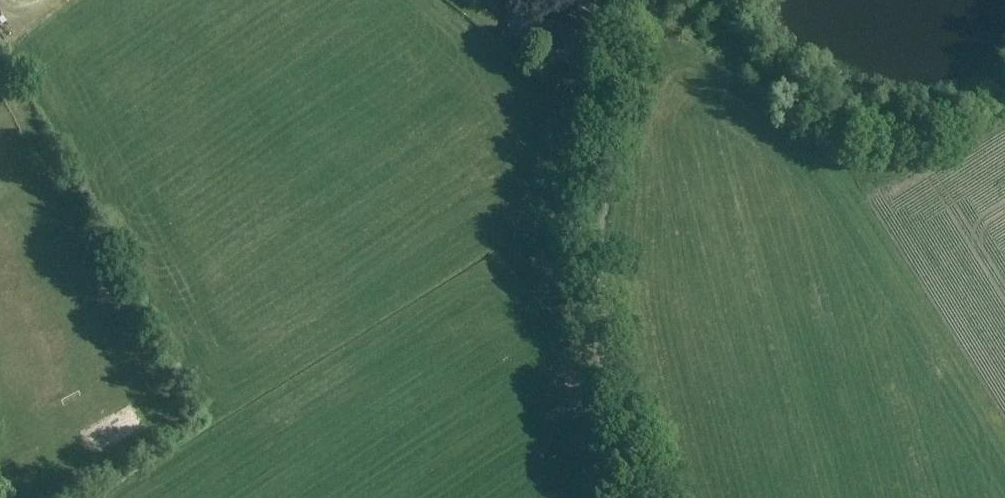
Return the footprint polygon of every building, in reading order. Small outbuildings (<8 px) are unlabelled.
[(526,8),(517,38),(546,46),(547,41),(577,51),(585,26),(526,8)]
